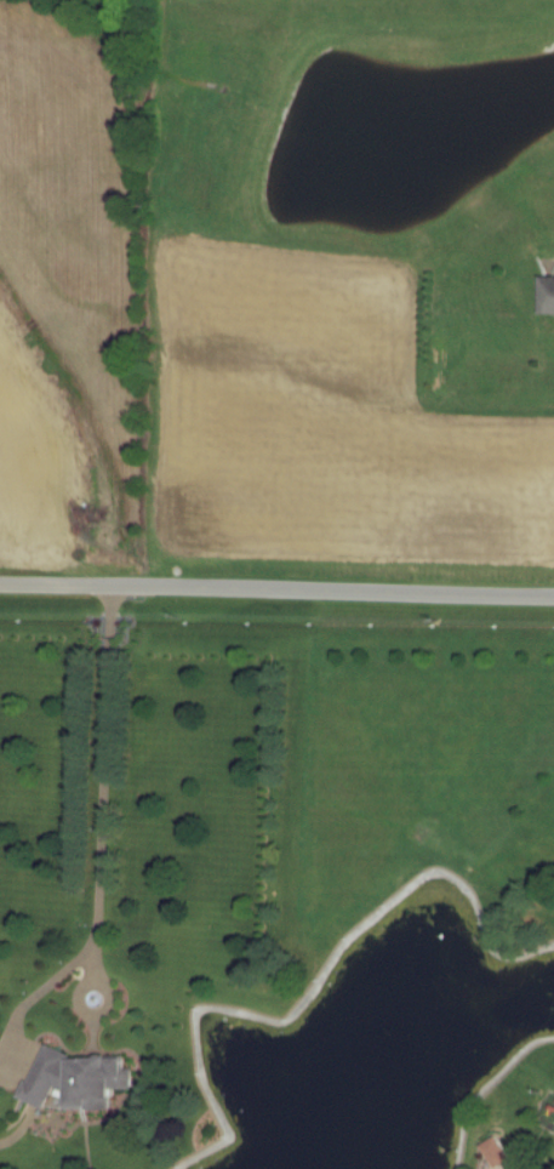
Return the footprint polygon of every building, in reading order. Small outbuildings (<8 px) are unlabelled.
[(546,275),(545,313),(553,313),(553,275),(546,275)] [(133,1057),(85,1057),(47,1043),(27,1098),(51,1107),(65,1107),(71,1109),(95,1109),(99,1110),(117,1110),(121,1097),(121,1089),(140,1089),(140,1069),(133,1067),(133,1057)] [(501,1167),(516,1158),(502,1135),(487,1145),(501,1167)]
